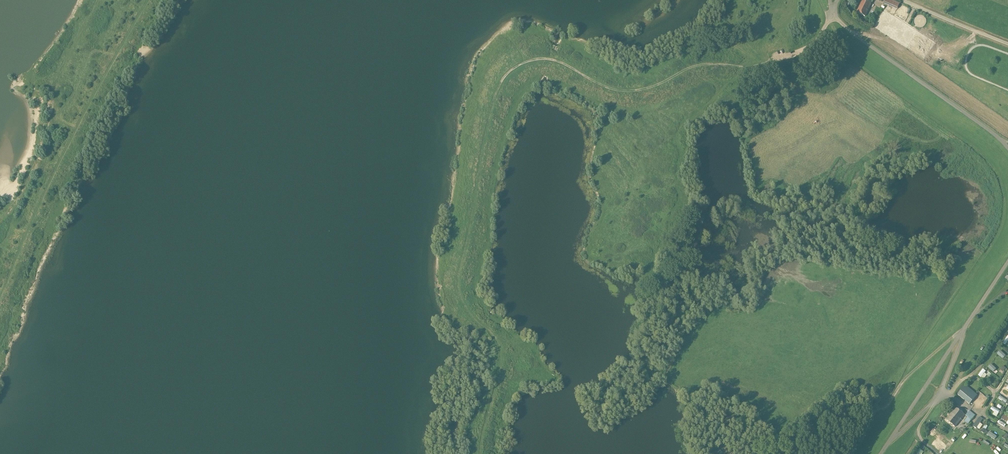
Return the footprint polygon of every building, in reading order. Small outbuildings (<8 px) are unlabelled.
[(864,0),(863,0),(857,12),(865,16),(871,3),(864,0)] [(1001,350),(998,353),(1004,359),(1007,355),(1001,350)] [(992,363),(989,367),(994,372),(998,368),(992,363)] [(977,395),(966,385),(958,395),(970,404),(977,395)] [(976,399),(981,402),(985,395),(980,392),(976,399)] [(965,415),(955,407),(946,420),(955,427),(965,415)] [(975,415),(970,411),(966,416),(968,417),(964,421),(968,424),(975,415)] [(982,422),(985,419),(980,416),(973,425),(980,430),(984,424),(982,422)] [(996,440),(998,435),(990,431),(988,436),(996,440)] [(935,440),(933,445),(943,450),(945,445),(935,440)]
